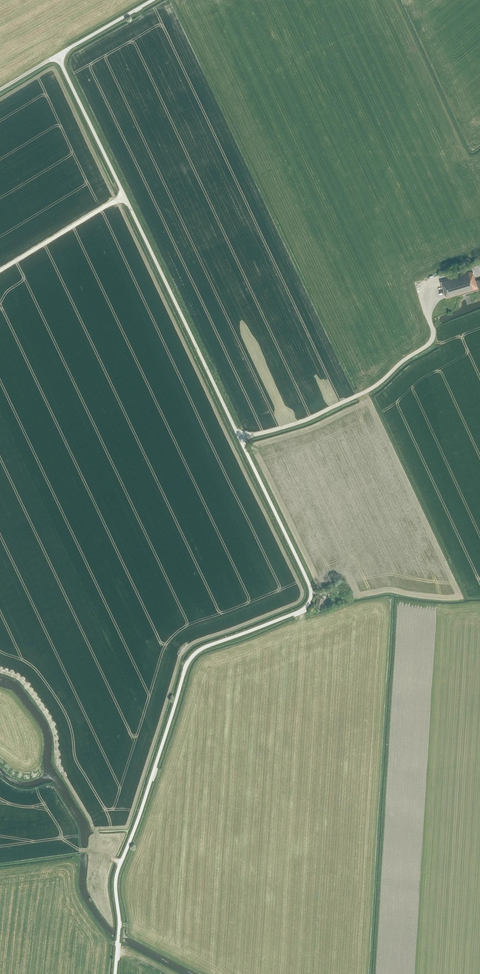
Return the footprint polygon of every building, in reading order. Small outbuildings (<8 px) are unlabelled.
[(475,281),(472,271),(441,281),(446,298),(478,289),(477,288),(479,287),(479,290),(479,289),(479,280),(475,281)] [(326,599),(318,597),(315,606),(324,608),(326,599)]
